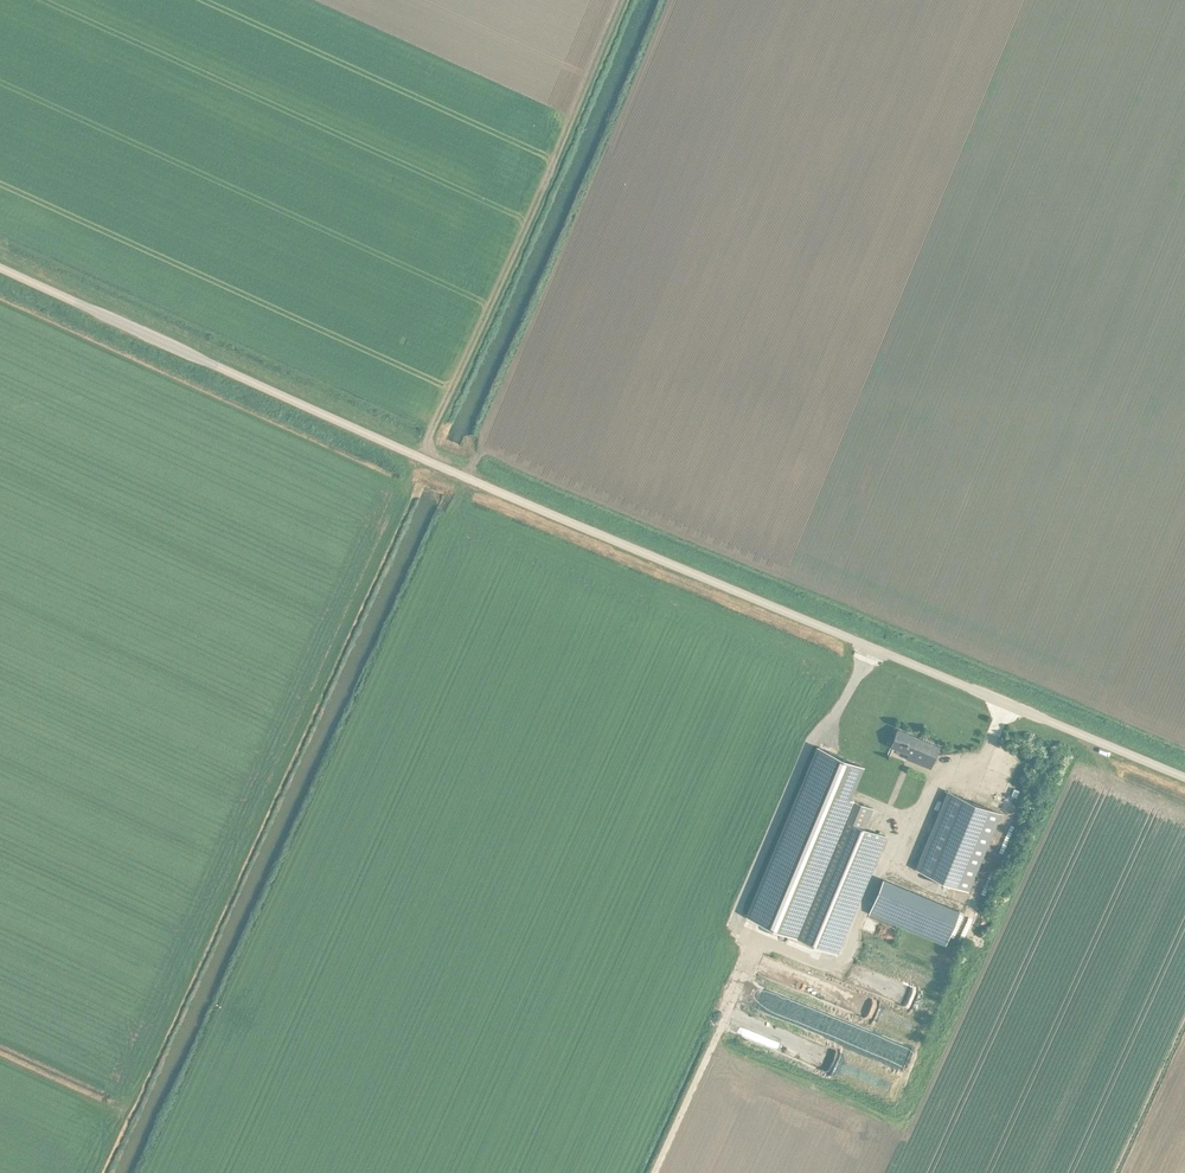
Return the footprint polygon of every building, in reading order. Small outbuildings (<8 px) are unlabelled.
[(930,768),(939,746),(897,729),(890,745),(908,752),(906,758),(930,768)] [(748,916),(753,918),(837,953),(885,836),(864,827),(872,807),(848,797),(862,765),(829,751),(822,748),(819,747),(748,916)] [(968,889),(1000,813),(948,791),(916,868),(968,889)] [(869,912),(945,944),(959,911),(882,879),(869,912)] [(888,1053),(899,1054),(899,1038),(889,1038),(888,1053)]
